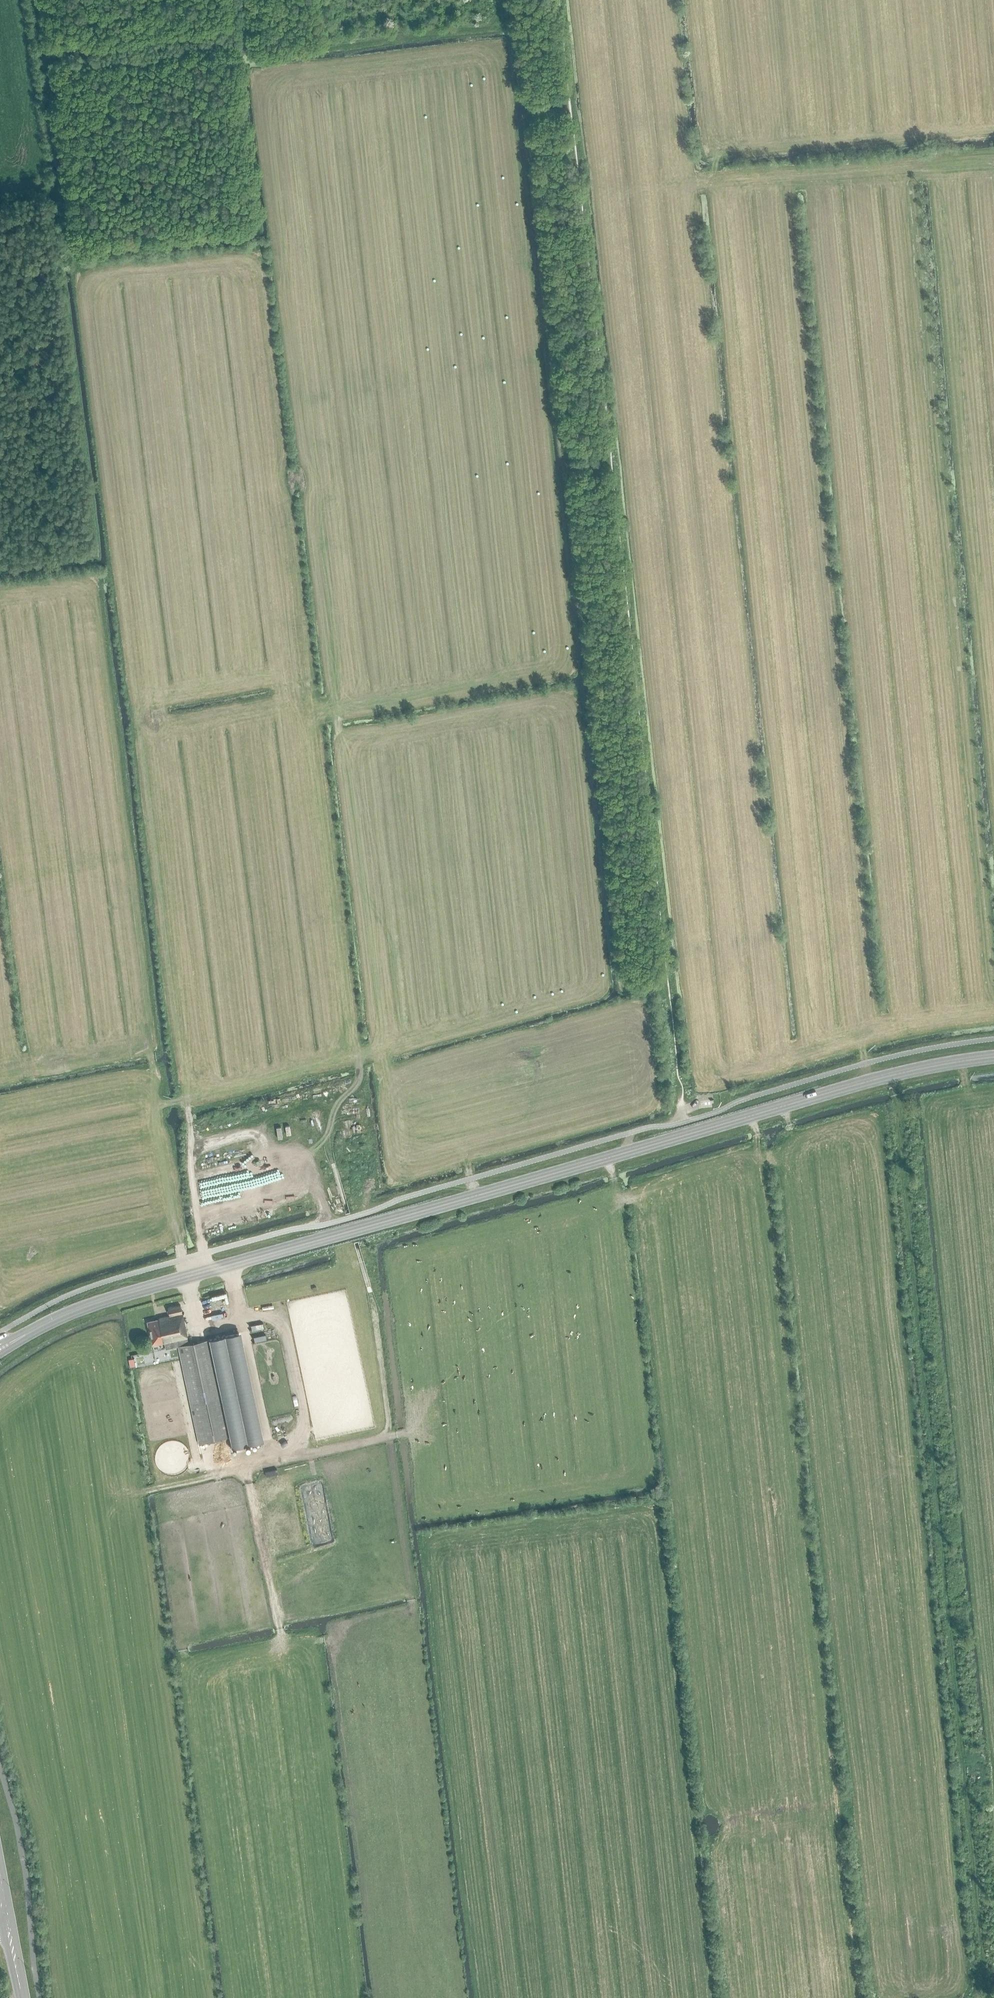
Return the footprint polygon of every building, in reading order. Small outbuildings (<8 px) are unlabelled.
[(179,1347),(200,1444),(231,1437),(210,1340),(189,1344),(180,1305),(168,1308),(170,1316),(158,1319),(159,1320),(147,1322),(152,1346),(165,1343),(166,1350),(179,1347)]
